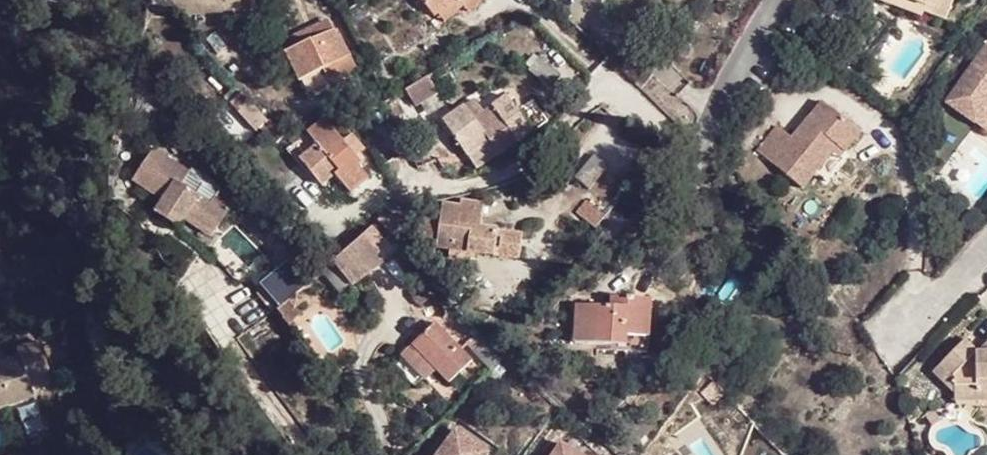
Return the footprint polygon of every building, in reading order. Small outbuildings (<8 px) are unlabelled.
[(265,8),(260,0),(237,0),(248,18),(265,8)] [(434,19),(438,16),(444,24),(461,10),(456,5),(462,0),(418,0),(434,19)] [(897,3),(926,13),(928,6),(911,0),(898,0),(897,3)] [(926,13),(947,20),(954,0),(911,0),(928,6),(926,13)] [(322,72),(350,59),(339,36),(309,50),(305,45),(285,54),(298,83),(322,72)] [(691,55),(690,52),(689,49),(686,48),(682,48),(680,49),(678,52),(678,55),(679,58),(681,60),(685,61),(688,60),(690,58),(691,55)] [(947,99),(973,120),(986,102),(986,48),(947,99)] [(329,87),(357,74),(350,59),(322,72),(329,87)] [(549,91),(560,79),(538,60),(527,72),(549,91)] [(404,87),(412,114),(440,106),(432,78),(404,87)] [(489,146),(498,159),(533,135),(507,98),(490,110),(494,116),(467,132),(480,152),(489,146)] [(824,102),(766,162),(798,191),(856,129),(824,102)] [(983,127),(986,122),(986,102),(973,120),(983,127)] [(468,160),(480,152),(467,132),(494,116),(490,110),(473,122),(466,112),(446,126),(468,160)] [(350,195),(370,179),(323,121),(306,134),(316,146),(299,160),(321,188),(336,177),(350,195)] [(183,213),(208,231),(227,202),(209,190),(203,199),(174,180),(182,168),(149,145),(127,178),(157,198),(154,202),(179,219),(183,213)] [(480,152),(468,160),(477,173),(498,159),(489,146),(480,152)] [(573,177),(589,189),(606,167),(592,155),(573,177)] [(405,197),(374,224),(389,237),(418,213),(405,197)] [(575,213),(594,229),(604,216),(586,200),(575,213)] [(426,245),(493,253),(496,230),(480,229),(482,208),(461,205),(460,211),(441,208),(439,224),(428,223),(426,245)] [(183,213),(179,219),(204,237),(208,231),(183,213)] [(426,245),(428,223),(415,221),(413,243),(426,245)] [(496,230),(493,253),(521,256),(523,234),(496,230)] [(333,260),(330,263),(332,266),(350,286),(381,261),(360,237),(333,260)] [(339,296),(350,286),(332,266),(321,274),(339,296)] [(627,337),(649,338),(651,301),(617,299),(616,309),(575,307),(572,344),(627,347),(627,337)] [(410,347),(435,373),(448,385),(471,361),(434,324),(410,347)] [(0,362),(0,409),(32,396),(25,380),(47,372),(35,339),(14,349),(16,355),(0,362)] [(986,354),(978,353),(962,339),(939,363),(953,376),(953,388),(977,388),(976,394),(986,394),(986,354)] [(490,372),(501,361),(483,343),(472,354),(490,372)] [(986,354),(986,345),(978,353),(986,354)] [(435,373),(410,347),(399,358),(424,383),(435,373)] [(953,376),(939,363),(933,370),(953,388),(953,376)] [(953,388),(952,403),(976,403),(977,407),(986,408),(986,394),(976,394),(977,388),(953,388)] [(455,429),(436,454),(471,454),(478,446),(455,429)] [(562,444),(555,454),(580,454),(562,444)]
